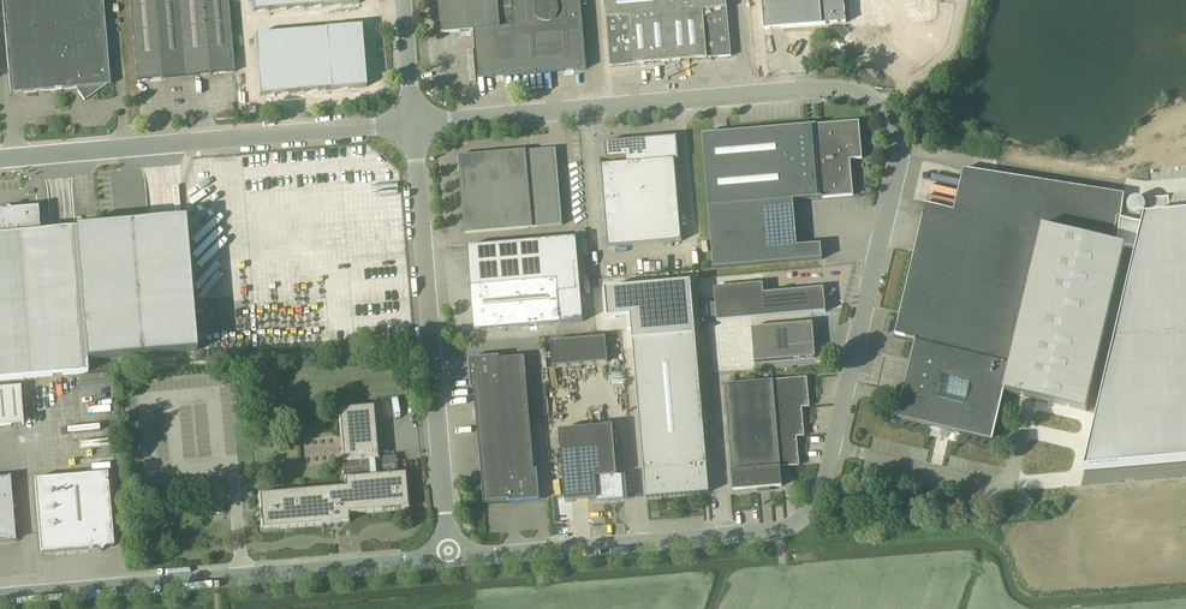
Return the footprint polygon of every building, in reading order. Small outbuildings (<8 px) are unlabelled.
[(109,76),(103,0),(2,0),(10,95),(75,89),(84,101),(113,82),(109,76)] [(137,81),(186,77),(179,0),(130,0),(137,81)] [(186,77),(235,73),(229,0),(179,0),(186,77)] [(441,34),(474,31),(478,79),(518,76),(586,70),(580,0),(438,0),(441,34)] [(610,68),(731,57),(726,0),(604,0),(610,68)] [(764,30),(845,23),(844,0),(762,0),(764,30)] [(362,21),(255,31),(260,91),(367,82),(362,21)] [(715,135),(703,136),(714,269),(820,260),(823,260),(822,244),(797,247),(794,205),(794,201),(853,196),(850,160),(862,159),(859,122),(804,127),(774,130),(715,135)] [(624,164),(602,166),(609,248),(681,242),(675,161),(678,161),(678,159),(676,138),(654,140),(625,142),(606,144),(608,160),(623,158),(624,164)] [(458,157),(465,234),(562,226),(556,149),(526,152),(526,151),(458,157)] [(900,316),(895,335),(917,340),(913,358),(912,362),(905,392),(904,396),(901,407),(899,419),(937,428),(953,432),(992,441),(1004,393),(1029,399),(1064,407),(1086,412),(1087,410),(1125,249),(1126,248),(1117,246),(1121,220),(1124,195),(964,170),(959,191),(954,212),(926,205),(919,235),(915,253),(900,316)] [(1085,471),(1185,462),(1185,215),(1170,216),(1169,198),(1150,199),(1151,218),(1144,218),(1143,225),(1121,220),(1126,248),(1125,249),(1137,252),(1085,471)] [(86,374),(85,361),(197,352),(186,220),(74,230),(40,233),(38,209),(0,212),(0,382),(86,374)] [(584,322),(577,238),(468,247),(475,331),(584,322)] [(761,274),(725,275),(725,284),(762,283),(761,274)] [(692,283),(605,291),(607,317),(631,315),(646,499),(709,493),(692,283)] [(826,313),(824,289),(764,294),(763,284),(714,289),(717,322),(826,313)] [(702,303),(702,320),(708,320),(708,312),(713,312),(713,303),(702,303)] [(816,358),(813,323),(752,328),(755,363),(816,358)] [(611,336),(556,339),(557,364),(612,361),(611,336)] [(537,499),(525,358),(473,363),(484,503),(537,499)] [(724,385),(733,491),(782,487),(780,468),(800,467),(797,438),(805,437),(803,408),(810,408),(808,378),(773,381),(724,385)] [(0,388),(0,426),(23,424),(20,387),(0,388)] [(409,509),(406,474),(397,474),(396,457),(378,459),(374,407),(338,410),(344,487),(258,495),(261,531),(349,523),(348,515),(409,509)] [(1054,428),(1051,447),(1088,455),(1092,434),(1076,431),(1078,422),(1061,419),(1059,429),(1054,428)] [(622,477),(617,477),(613,427),(559,432),(565,503),(597,500),(598,503),(611,501),(611,507),(616,506),(615,501),(624,500),(622,477)] [(114,547),(107,474),(34,480),(41,553),(98,549),(102,552),(106,548),(114,547)] [(15,541),(10,478),(0,479),(0,542),(15,541)]
